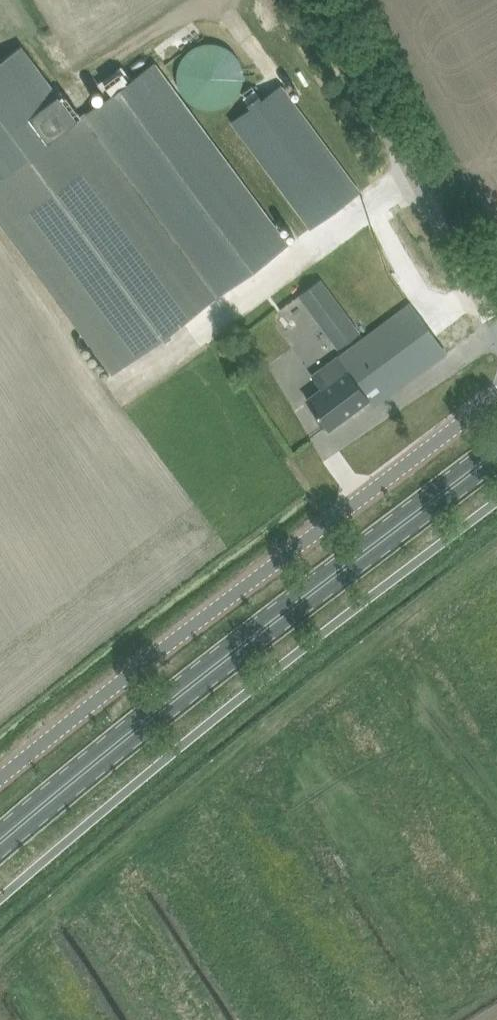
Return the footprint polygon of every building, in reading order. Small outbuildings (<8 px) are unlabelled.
[(198,106),(211,108),(222,106),(232,101),(238,94),(243,88),(244,78),(243,66),(240,58),(233,50),(228,47),(216,42),(205,42),(196,45),(188,51),(182,59),(179,68),(178,78),(179,87),(184,95),(191,101),(198,106)] [(78,119),(22,44),(0,61),(0,178),(78,119)] [(82,117),(216,297),(289,244),(155,61),(131,78),(122,66),(96,84),(107,98),(82,117)] [(248,109),(231,123),(310,229),(360,193),(280,86),(262,99),(255,89),(241,100),(248,109)] [(113,373),(216,297),(82,117),(78,119),(0,178),(0,220),(113,373)] [(345,344),(360,332),(338,302),(321,279),(299,294),(316,317),(339,348),(345,344)] [(321,389),(308,399),(329,428),(356,408),(355,407),(368,398),(374,406),(446,352),(410,303),(394,315),(364,338),(349,349),(338,357),(319,371),(312,376),(321,389)]
